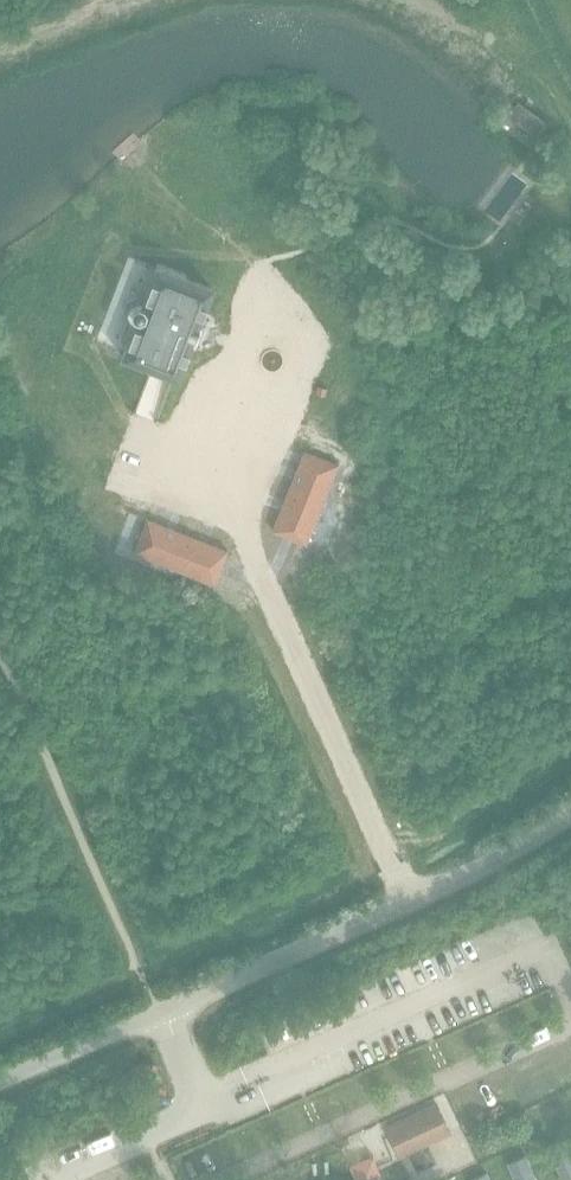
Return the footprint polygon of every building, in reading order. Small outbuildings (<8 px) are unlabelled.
[(111,302),(90,330),(111,347),(114,343),(136,360),(157,332),(159,334),(169,321),(167,319),(188,292),(165,275),(168,272),(146,255),(125,284),(116,277),(107,279),(102,286),(103,295),(111,302)] [(290,494),(278,524),(285,527),(287,538),(300,533),(307,535),(308,534),(336,461),(307,450),(295,480),(299,481),(293,496),(290,494)] [(160,512),(145,540),(216,578),(220,571),(230,567),(227,557),(231,550),(202,535),(200,538),(186,531),(188,527),(160,512)] [(437,1103),(385,1127),(397,1153),(412,1146),(440,1134),(449,1129),(437,1103)] [(565,1140),(547,1148),(561,1179),(569,1179),(570,1179),(570,1153),(565,1140)] [(524,1156),(506,1165),(513,1179),(535,1179),(524,1156)] [(371,1158),(348,1166),(354,1179),(380,1179),(371,1158)]
